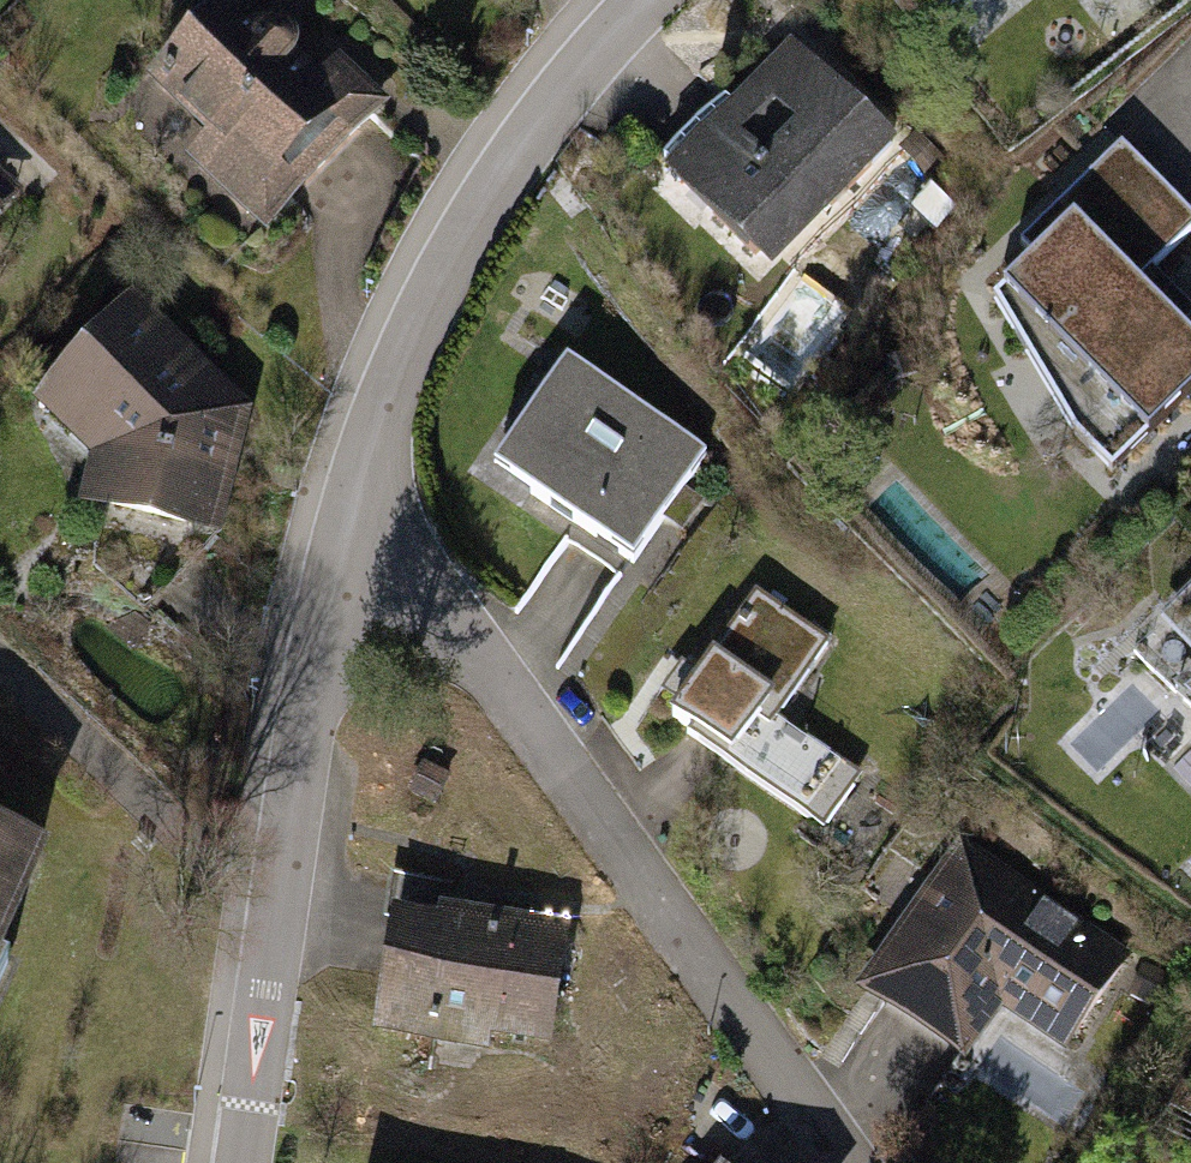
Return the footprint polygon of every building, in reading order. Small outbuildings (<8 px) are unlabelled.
[(244,0),(223,0),(147,75),(209,137),(184,162),(259,236),(394,102),(345,53),(321,77),(301,58),(308,48),(308,34),(296,22),(279,20),(271,28),(244,0)] [(902,155),(798,46),(669,169),(773,278),(902,155)] [(1035,263),(994,302),(1021,363),(1050,352),(1110,417),(1079,452),(1107,482),(1190,397),(1190,356),(1132,293),(1190,235),(1190,227),(1119,150),(1017,246),(1035,263)] [(0,166),(0,231),(33,198),(0,166)] [(259,414),(138,295),(37,395),(97,454),(84,503),(225,539),(259,414)] [(637,559),(709,456),(576,362),(503,466),(637,559)] [(656,712),(751,776),(788,721),(841,643),(764,592),(705,679),(687,666),(656,712)] [(1158,629),(1190,662),(1190,596),(1158,629)] [(1171,703),(1190,723),(1190,684),(1171,703)] [(751,776),(835,832),(872,777),(788,721),(751,776)] [(35,858),(0,842),(0,939),(35,858)] [(1133,961),(951,847),(852,1003),(966,1075),(1001,1022),(1067,1064),(1133,961)] [(387,1020),(559,1048),(579,922),(444,900),(440,920),(404,914),(387,1020)] [(10,964),(0,959),(0,987),(10,964)]
